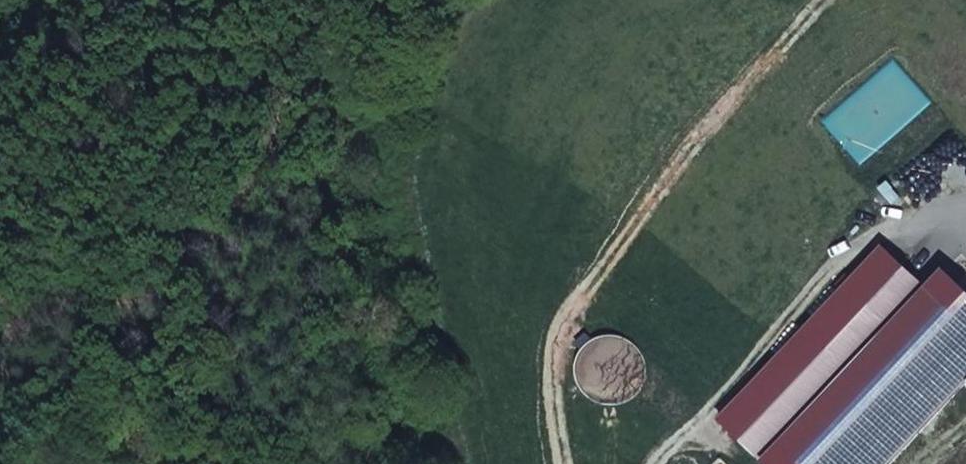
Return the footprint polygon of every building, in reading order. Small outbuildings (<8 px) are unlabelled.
[(722,421),(767,463),(901,463),(965,397),(965,281),(954,269),(934,291),(889,248),(722,421)]
